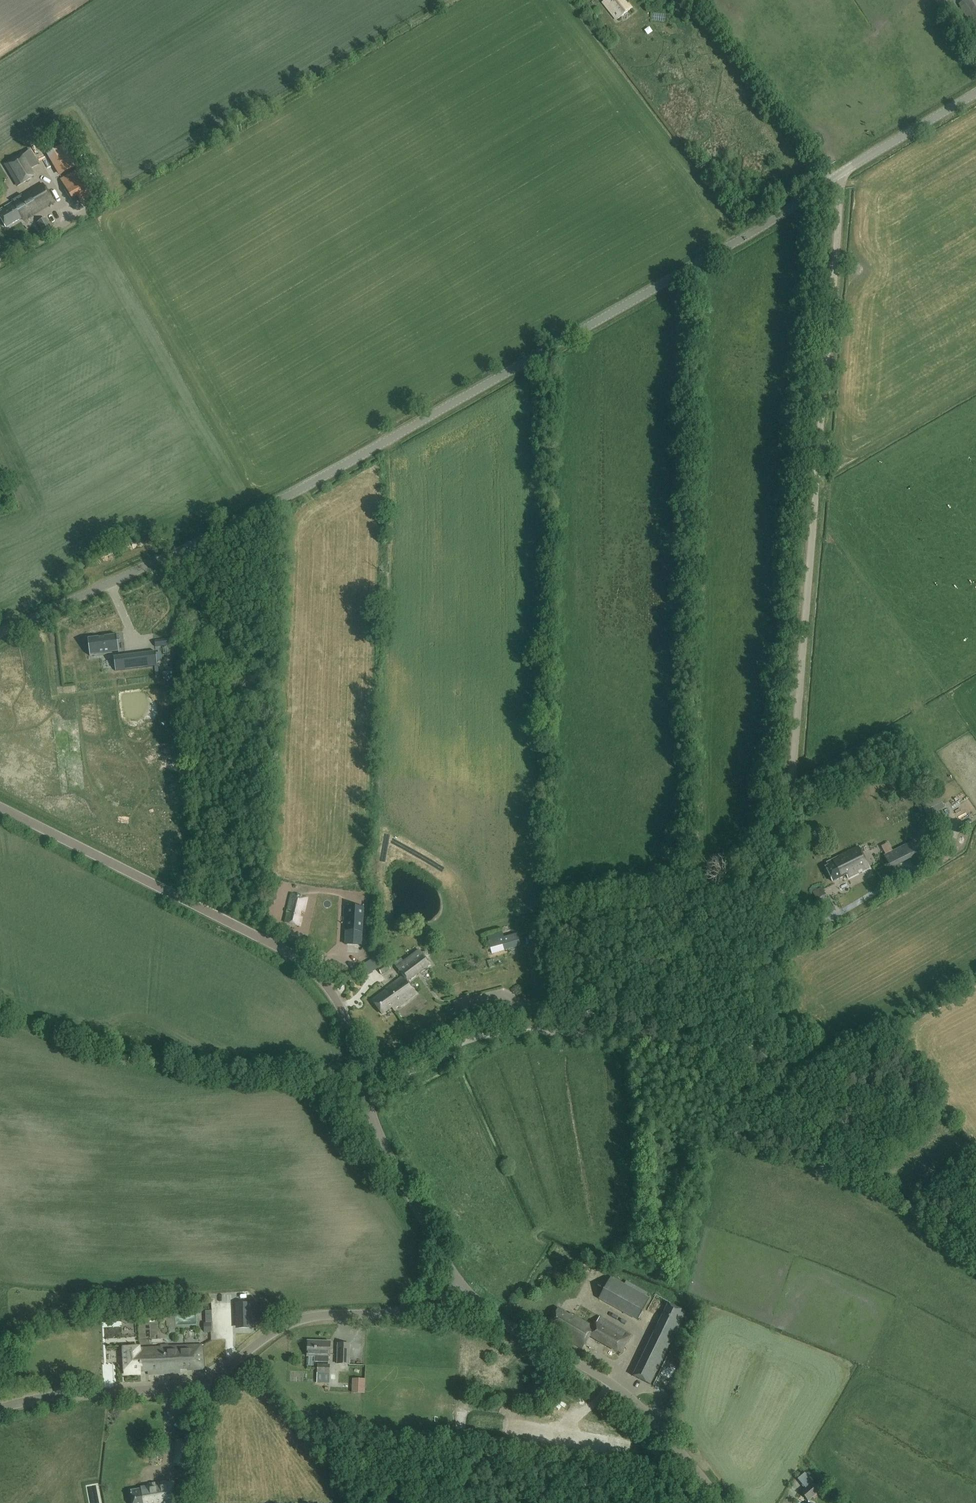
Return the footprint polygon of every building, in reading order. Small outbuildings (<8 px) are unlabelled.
[(631,8),(625,0),(606,0),(603,2),(616,20),(631,8)] [(945,19),(955,14),(947,0),(934,0),(945,19)] [(959,4),(968,19),(969,19),(975,31),(975,0),(966,0),(959,4)] [(43,144),(46,149),(55,144),(52,138),(43,144)] [(45,154),(53,173),(71,165),(63,146),(45,154)] [(4,165),(18,187),(36,176),(31,169),(22,154),(4,165)] [(78,169),(60,179),(72,200),(90,189),(78,169)] [(53,202),(42,185),(0,210),(2,212),(0,213),(0,217),(6,227),(22,218),(23,220),(53,202)] [(45,219),(38,223),(43,232),(50,227),(45,219)] [(113,653),(118,652),(119,652),(117,635),(116,635),(88,638),(90,656),(113,653)] [(126,655),(120,656),(114,657),(115,668),(116,671),(158,666),(156,652),(138,654),(126,655)] [(919,801),(924,811),(941,803),(936,792),(919,801)] [(883,855),(891,869),(911,858),(904,845),(883,855)] [(848,878),(868,868),(858,847),(827,863),(829,866),(825,867),(832,882),(846,875),(848,878)] [(827,900),(822,888),(813,892),(818,904),(827,900)] [(301,912),(304,912),(307,898),(291,894),(287,913),(285,922),(300,926),(302,918),(300,917),(301,912)] [(347,943),(363,944),(365,906),(349,905),(347,943)] [(493,952),(520,944),(518,933),(490,941),(493,952)] [(392,1007),(394,1010),(416,994),(408,982),(429,966),(419,953),(397,967),(404,977),(386,989),(387,990),(372,1001),(382,1014),(392,1007)] [(378,969),(382,975),(391,969),(388,964),(378,969)] [(472,1010),(475,1020),(483,1018),(481,1008),(472,1010)] [(464,1050),(453,1054),(456,1061),(466,1056),(464,1050)] [(611,1277),(598,1299),(636,1320),(649,1298),(611,1277)] [(236,1297),(216,1298),(217,1329),(237,1328),(236,1297)] [(251,1303),(239,1303),(239,1328),(252,1327),(251,1303)] [(653,1334),(632,1376),(650,1384),(670,1342),(685,1311),(668,1303),(653,1334)] [(559,1308),(549,1324),(561,1332),(560,1334),(582,1348),(589,1336),(594,1327),(571,1313),(570,1315),(559,1308)] [(600,1317),(594,1327),(589,1336),(621,1354),(631,1335),(600,1317)] [(308,1356),(330,1357),(330,1342),(308,1341),(308,1356)] [(337,1364),(349,1364),(350,1344),(338,1343),(337,1364)] [(180,1372),(180,1369),(188,1369),(188,1370),(204,1369),(202,1345),(141,1349),(140,1347),(123,1348),(125,1374),(141,1373),(140,1371),(148,1370),(148,1374),(180,1372)] [(113,1356),(114,1364),(121,1363),(119,1355),(113,1356)] [(330,1365),(317,1364),(317,1373),(317,1383),(329,1383),(330,1365)] [(363,1380),(353,1379),(352,1393),(363,1393),(363,1385),(363,1384),(363,1380)] [(801,1492),(808,1501),(820,1491),(812,1482),(804,1473),(798,1478),(806,1488),(801,1492)] [(141,1489),(131,1491),(133,1502),(176,1502),(173,1483),(167,1484),(167,1482),(148,1485),(149,1488),(141,1489)] [(797,1497),(801,1491),(795,1487),(791,1493),(797,1497)]
